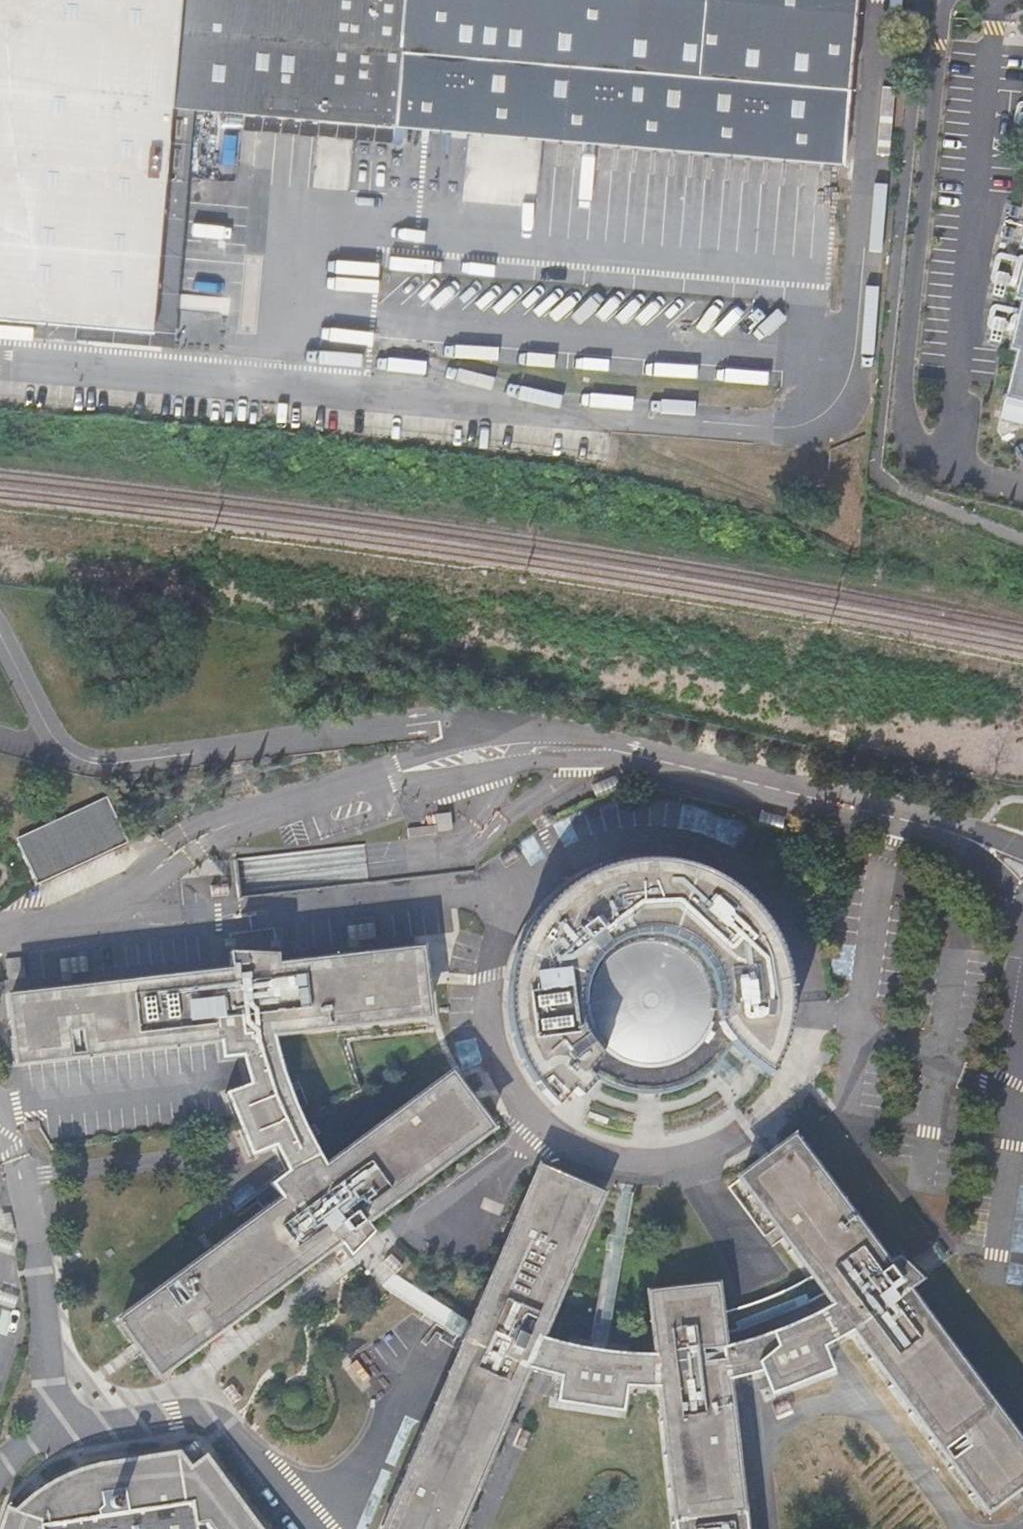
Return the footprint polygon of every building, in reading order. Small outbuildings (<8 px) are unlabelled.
[(85,326),(160,332),(179,109),(198,111),(274,117),(424,129),(870,165),(885,0),(0,0),(0,319),(85,326)] [(993,27),(994,8),(977,8),(976,26),(993,27)] [(198,111),(179,109),(160,332),(180,333),(198,111)] [(424,129),(274,117),(273,135),(422,148),(424,129)] [(997,411),(1022,416),(1022,198),(997,411)] [(85,326),(84,341),(178,348),(180,333),(160,332),(85,326)] [(127,847),(108,806),(17,848),(36,889),(127,847)] [(583,1077),(600,1058),(590,1048),(579,1028),(575,1004),(577,980),(589,961),(605,944),(625,937),(653,933),(678,939),(699,952),(710,971),(720,991),(718,1026),(739,1056),(771,1080),(782,1058),(789,1033),(792,1003),(785,970),(773,944),(757,919),(735,898),(710,882),(685,873),(660,869),(630,870),(599,875),(569,891),(545,911),(526,939),(514,967),(509,1002),(511,1039),(521,1071),(535,1093),(553,1110),(571,1094),(579,1099),(591,1085),(583,1077)] [(268,1188),(280,1204),(118,1324),(157,1376),(335,1244),(347,1260),(358,1248),(371,1236),(362,1224),(486,1132),(447,1080),(325,1171),(316,1158),(286,1075),(281,1040),(436,1022),(428,955),(283,969),(283,958),(231,956),(233,974),(8,995),(14,1071),(220,1048),(219,1067),(240,1063),(247,1086),(223,1096),(248,1164),(275,1155),(285,1176),(268,1188)] [(721,1384),(755,1376),(764,1399),(827,1374),(816,1351),(848,1333),(929,1443),(980,1512),(1022,1481),(1022,1463),(980,1405),(900,1296),(916,1284),(893,1260),(880,1269),(788,1144),(736,1183),(808,1280),(772,1298),(727,1313),(713,1317),(710,1290),(646,1297),(653,1358),(624,1357),(623,1359),(595,1355),(577,1353),(564,1350),(564,1348),(536,1340),(597,1198),(538,1173),(466,1337),(382,1528),(453,1528),(522,1371),(539,1376),(556,1381),(552,1406),(618,1416),(622,1390),(657,1392),(672,1528),(737,1528),(721,1384)] [(925,1278),(944,1260),(929,1244),(910,1263),(925,1278)] [(176,1455),(169,1456),(223,1528),(254,1528),(203,1460),(187,1471),(176,1455)] [(100,1528),(223,1528),(169,1456),(124,1463),(100,1528)] [(124,1463),(84,1471),(61,1480),(46,1488),(27,1501),(14,1513),(6,1511),(0,1528),(100,1528),(124,1463)]
